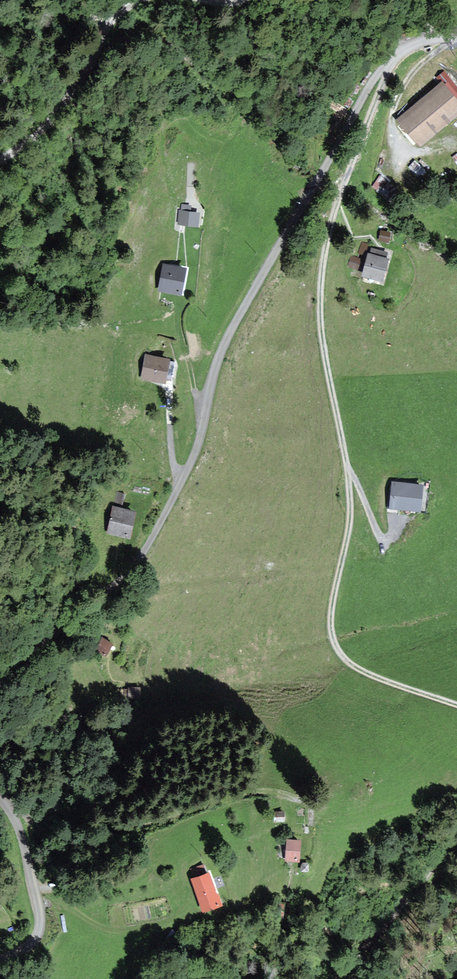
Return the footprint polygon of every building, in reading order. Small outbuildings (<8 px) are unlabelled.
[(399,118),(421,144),(456,115),(456,90),(444,73),(438,77),(443,83),(399,118)] [(181,211),(179,211),(178,223),(197,225),(198,213),(190,212),(190,206),(185,205),(182,205),(181,211)] [(390,233),(381,231),(379,240),(388,242),(390,233)] [(388,252),(371,247),(369,253),(368,252),(362,275),(382,281),(388,258),(386,257),(388,252)] [(364,260),(351,256),(349,267),(361,270),(364,260)] [(185,269),(164,264),(159,289),(180,293),(185,269)] [(169,359),(146,355),(142,376),(164,381),(169,359)] [(421,486),(393,484),(391,506),(419,509),(421,486)] [(107,533),(129,537),(134,512),(120,509),(123,493),(116,492),(107,533)] [(112,643),(102,638),(95,649),(105,654),(112,643)] [(129,688),(129,690),(124,690),(124,695),(128,695),(128,698),(139,698),(139,688),(129,688)] [(300,841),(287,839),(285,859),(298,860),(300,841)] [(208,873),(191,879),(203,911),(220,904),(208,873)]
